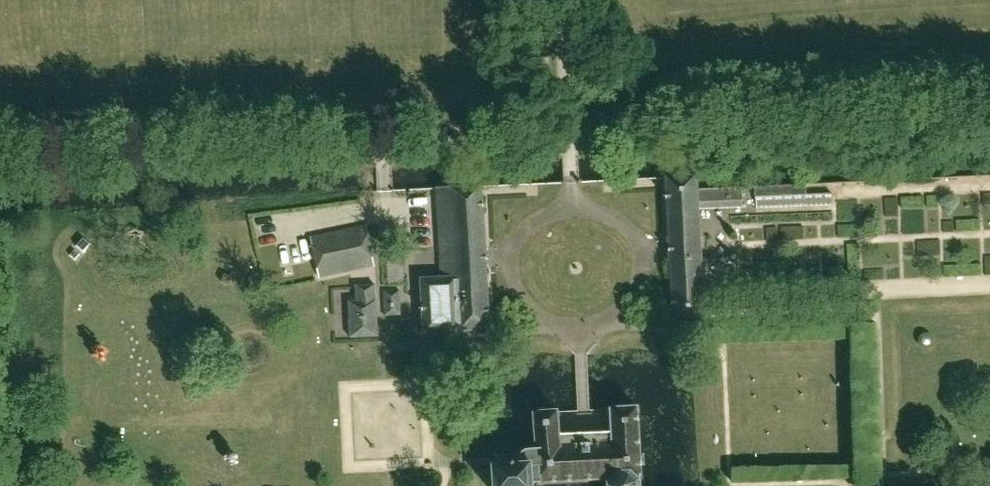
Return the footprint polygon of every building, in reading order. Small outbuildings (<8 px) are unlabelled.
[(945,178),(946,191),(961,190),(961,178),(945,178)] [(702,325),(697,212),(741,210),(740,190),(696,192),(696,179),(664,180),(671,326),(702,325)] [(908,199),(920,197),(917,182),(906,185),(908,199)] [(419,283),(422,338),(489,334),(480,188),(434,191),(439,282),(419,283)] [(753,190),(754,212),(831,208),(831,196),(805,197),(805,188),(753,190)] [(989,213),(989,202),(978,203),(979,214),(989,213)] [(365,229),(310,241),(318,281),(373,269),(365,229)] [(803,244),(804,266),(842,265),(841,243),(803,244)] [(346,306),(349,342),(376,340),(374,304),(373,288),(353,289),(354,305),(346,306)] [(383,318),(399,317),(399,294),(383,294),(383,318)] [(291,410),(278,409),(278,423),(291,423),(291,410)] [(605,483),(605,485),(640,485),(636,409),(609,411),(610,436),(584,437),(557,439),(556,415),(531,416),(533,453),(533,455),(513,456),(514,470),(497,471),(498,485),(544,485),(605,483)]
